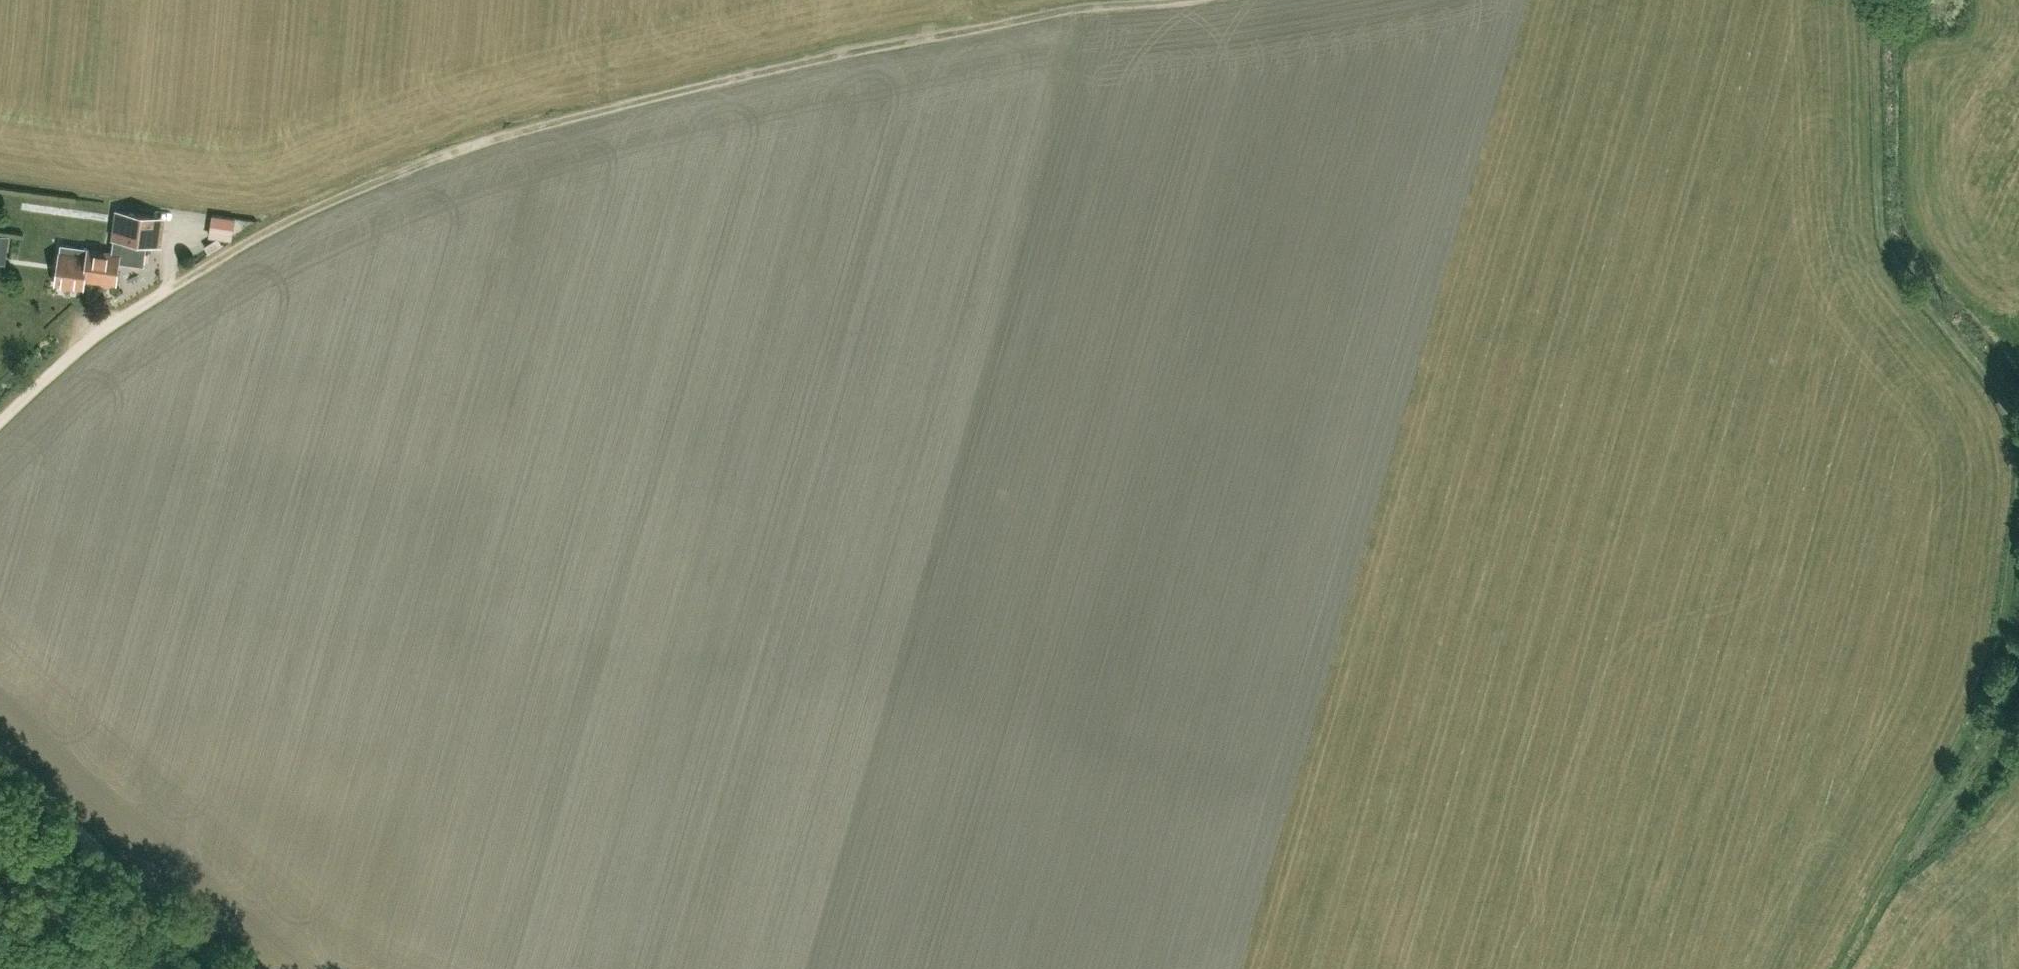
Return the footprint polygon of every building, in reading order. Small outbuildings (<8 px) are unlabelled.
[(202,209),(197,232),(222,238),(227,215),(202,209)] [(114,283),(117,262),(142,266),(145,243),(160,245),(164,217),(115,210),(108,252),(86,248),(86,247),(58,243),(53,282),(82,286),(83,278),(114,283)]
